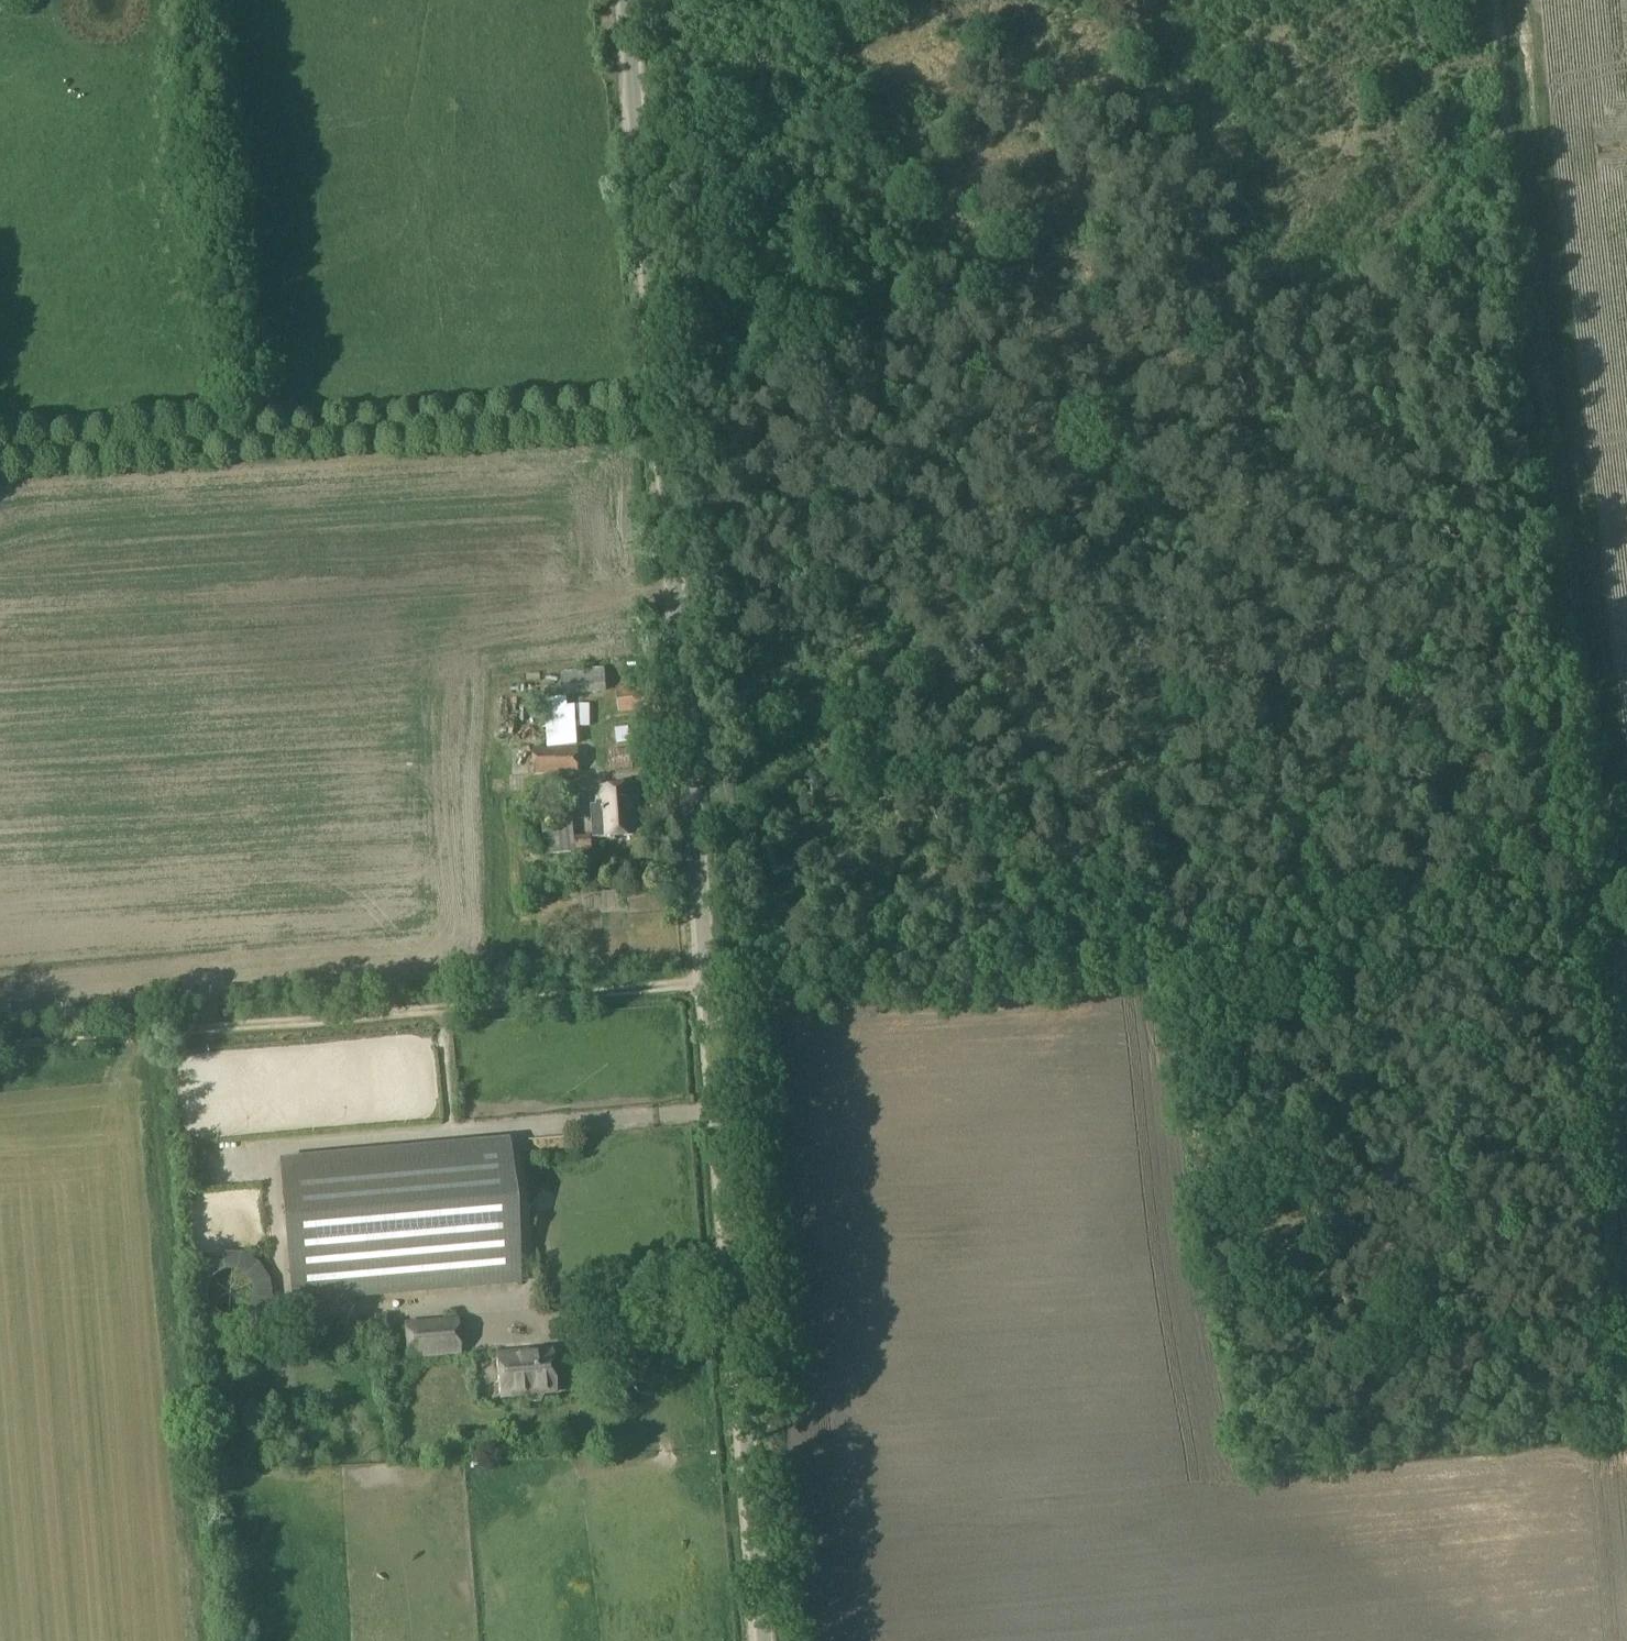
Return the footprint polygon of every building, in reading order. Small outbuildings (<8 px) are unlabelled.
[(563,692),(607,688),(605,669),(562,673),(563,692)] [(619,712),(660,709),(658,683),(617,686),(619,712)] [(555,713),(555,739),(579,739),(580,714),(555,713)] [(537,772),(576,772),(576,749),(537,749),(537,772)] [(607,838),(642,835),(639,786),(597,789),(598,802),(599,812),(593,812),(595,838),(607,838)] [(546,856),(574,854),(574,852),(573,838),(572,822),(544,824),(546,856)] [(590,837),(573,838),(574,852),(591,851),(590,837)] [(536,1134),(536,1146),(560,1145),(560,1133),(536,1134)] [(298,1304),(519,1280),(505,1142),(283,1165),(298,1304)] [(413,1359),(465,1354),(462,1323),(410,1329),(413,1359)] [(562,1391),(557,1352),(529,1355),(529,1353),(501,1356),(506,1397),(529,1395),(534,1402),(547,1400),(551,1392),(562,1391)]
